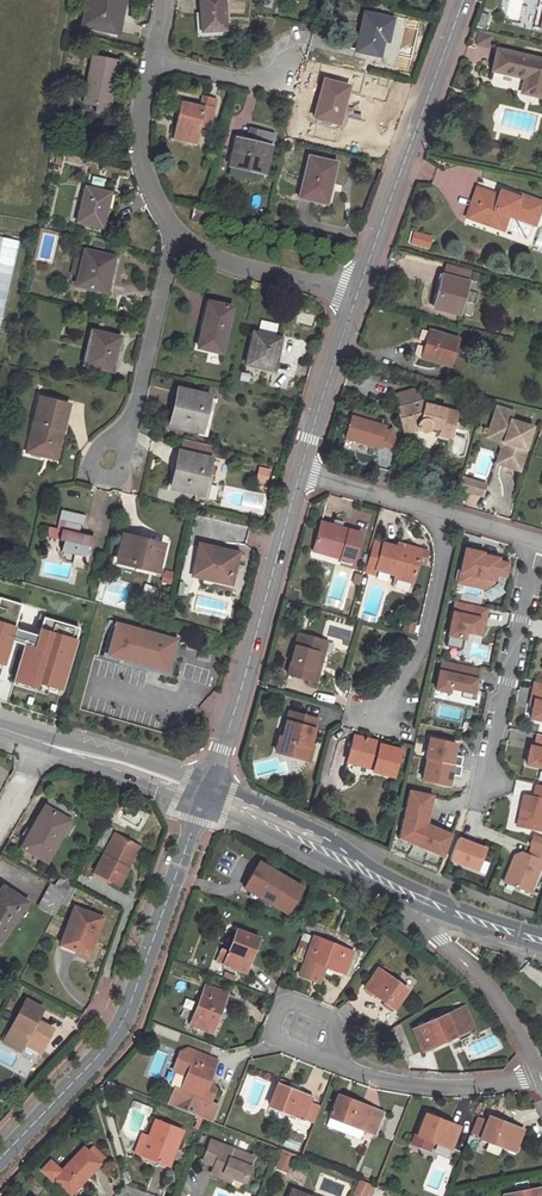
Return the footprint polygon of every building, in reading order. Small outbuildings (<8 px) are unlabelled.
[(82,26),(116,34),(124,0),(88,0),(82,26)] [(201,32),(225,30),(223,0),(198,0),(201,32)] [(387,41),(393,18),(364,12),(355,50),(379,56),(382,40),(387,41)] [(487,16),(481,14),(476,28),(482,30),(487,16)] [(479,32),(477,44),(491,46),(493,34),(479,32)] [(497,50),(492,71),(524,79),(521,93),(541,97),(541,60),(497,50)] [(118,61),(92,57),(84,102),(95,105),(94,112),(108,115),(118,61)] [(339,124),(349,87),(324,80),(314,117),(339,124)] [(199,105),(184,102),(181,117),(177,116),(171,139),(195,145),(200,126),(208,128),(214,98),(201,96),(199,105)] [(299,124),(292,122),(289,132),(297,133),(299,124)] [(256,170),(265,172),(273,135),(249,129),(246,141),(236,139),(230,164),(256,170)] [(505,149),(487,145),(485,153),(503,158),(505,149)] [(335,163),(308,156),(299,197),(324,203),(327,189),(324,188),(326,182),(330,183),(335,163)] [(256,170),(230,164),(227,177),(253,183),(256,170)] [(102,227),(110,194),(85,187),(77,222),(102,227)] [(497,200),(498,195),(476,188),(475,192),(497,200)] [(498,195),(497,200),(475,192),(466,217),(502,230),(507,215),(534,224),(541,203),(541,202),(522,195),(520,198),(499,191),(498,195)] [(203,212),(194,210),(191,221),(201,223),(203,212)] [(432,236),(414,231),(412,241),(429,246),(432,236)] [(0,239),(0,317),(17,243),(0,239)] [(106,293),(115,257),(84,250),(82,261),(78,275),(76,286),(106,293)] [(71,273),(78,275),(82,261),(74,259),(71,273)] [(445,263),(442,275),(467,282),(471,270),(445,263)] [(467,282),(442,275),(433,308),(459,315),(467,282)] [(213,302),(209,301),(204,321),(209,322),(213,302)] [(232,307),(213,302),(209,322),(204,321),(198,348),(222,353),(232,307)] [(121,338),(91,331),(83,365),(106,370),(109,358),(116,359),(121,338)] [(458,339),(429,331),(422,357),(450,366),(458,339)] [(277,356),(281,338),(254,332),(246,364),(269,369),(272,354),(277,356)] [(281,357),(277,356),(272,354),(269,369),(278,371),(281,357)] [(112,371),(116,359),(109,358),(106,370),(112,371)] [(397,406),(426,399),(424,391),(412,388),(393,394),(397,406)] [(202,411),(205,412),(209,395),(179,389),(171,425),(198,431),(202,411)] [(45,456),(45,455),(47,444),(59,447),(68,405),(38,398),(27,451),(26,452),(45,456)] [(427,403),(426,399),(397,406),(396,407),(403,431),(417,428),(418,431),(420,432),(423,432),(426,432),(428,431),(430,430),(431,427),(438,430),(437,433),(437,435),(452,439),(458,412),(457,411),(446,409),(427,403)] [(513,411),(496,406),(488,431),(505,437),(508,443),(503,458),(521,463),(526,449),(525,449),(532,427),(510,420),(513,411)] [(374,416),(353,410),(345,438),(381,449),(382,446),(399,451),(393,429),(382,432),(384,427),(372,423),(374,416)] [(209,413),(205,412),(202,411),(198,431),(197,435),(205,437),(209,413)] [(519,471),(521,463),(503,458),(508,443),(505,437),(488,431),(486,437),(496,440),(500,448),(495,463),(519,471)] [(184,439),(182,447),(211,455),(213,447),(184,439)] [(56,459),(56,458),(59,447),(47,444),(45,455),(45,456),(56,459)] [(207,474),(210,459),(180,452),(171,488),(201,495),(205,483),(210,484),(212,475),(207,474)] [(267,473),(258,471),(256,481),(265,483),(267,473)] [(485,486),(461,478),(457,489),(481,497),(485,486)] [(207,499),(210,484),(205,483),(201,495),(201,498),(207,499)] [(74,526),(79,527),(80,525),(82,525),(84,516),(61,511),(57,528),(61,529),(59,540),(63,541),(61,552),(86,557),(88,547),(91,547),(94,536),(78,533),(73,532),(74,526)] [(341,552),(340,558),(352,562),(360,533),(341,527),(343,521),(333,519),(331,526),(321,522),(315,545),(341,552)] [(45,537),(59,540),(61,529),(57,528),(48,526),(45,537)] [(157,571),(163,544),(122,535),(117,558),(135,562),(135,566),(157,571)] [(376,569),(383,544),(373,541),(365,571),(374,574),(376,569)] [(391,587),(409,592),(418,562),(423,564),(427,552),(402,545),(400,549),(395,547),(383,544),(376,569),(395,574),(391,587)] [(313,551),(340,558),(341,552),(315,545),(313,551)] [(231,587),(238,554),(199,546),(193,572),(212,576),(220,584),(231,587)] [(465,550),(458,583),(484,589),(492,584),(494,574),(504,577),(507,562),(485,557),(485,558),(481,558),(482,554),(465,550)] [(173,572),(163,570),(160,582),(170,585),(173,572)] [(212,576),(193,572),(192,578),(220,584),(212,576)] [(353,582),(359,584),(362,575),(356,573),(353,582)] [(297,593),(287,590),(285,598),(295,601),(297,593)] [(4,661),(19,615),(12,613),(15,602),(0,597),(0,660),(4,661)] [(488,608),(456,601),(446,646),(462,650),(466,632),(482,635),(488,608)] [(12,613),(19,615),(22,604),(15,602),(12,613)] [(44,617),(34,647),(24,644),(15,676),(32,681),(38,683),(40,677),(57,683),(62,684),(76,639),(70,637),(74,626),(44,617)] [(176,647),(178,638),(116,621),(105,657),(168,675),(176,647)] [(402,631),(412,634),(414,625),(404,622),(402,631)] [(70,637),(76,639),(80,628),(74,626),(70,637)] [(318,654),(322,655),(324,655),(327,642),(298,634),(287,674),(311,681),(318,654)] [(316,682),(322,655),(318,654),(311,681),(316,682)] [(479,669),(442,661),(436,690),(449,692),(450,688),(462,691),(461,697),(472,700),(474,690),(479,691),(481,683),(476,681),(479,669)] [(534,681),(530,699),(534,700),(533,708),(530,718),(541,721),(541,683),(534,681)] [(305,746),(310,747),(317,719),(289,712),(284,726),(282,737),(278,736),(274,751),(302,759),(305,746)] [(527,764),(541,767),(541,735),(538,734),(535,747),(531,746),(527,764)] [(377,742),(354,736),(347,762),(372,769),(372,771),(392,777),(399,750),(377,744),(377,742)] [(431,738),(426,759),(427,759),(460,766),(462,757),(454,755),(456,744),(431,738)] [(314,748),(310,747),(305,746),(302,759),(311,761),(314,748)] [(462,767),(460,766),(427,759),(423,780),(448,785),(451,774),(459,776),(462,767)] [(536,784),(533,797),(525,795),(523,796),(517,826),(541,831),(541,785),(536,784)] [(433,794),(409,789),(398,838),(412,845),(417,843),(425,824),(422,820),(423,816),(428,817),(433,794)] [(73,812),(48,798),(43,806),(69,820),(73,812)] [(114,804),(109,812),(115,815),(119,807),(114,804)] [(43,806),(20,847),(46,862),(69,820),(43,806)] [(425,847),(432,828),(425,824),(417,843),(412,845),(426,850),(425,847)] [(434,828),(432,828),(425,847),(426,850),(443,857),(452,835),(440,830),(436,840),(430,837),(432,831),(434,831),(435,829),(433,828),(434,828)] [(440,830),(434,828),(433,828),(435,829),(434,831),(432,831),(430,837),(436,840),(440,830)] [(121,866),(133,844),(114,834),(94,872),(117,884),(125,868),(121,866)] [(532,846),(541,850),(541,839),(533,836),(529,845),(532,846)] [(458,839),(449,859),(477,870),(485,849),(458,839)] [(137,847),(133,844),(121,866),(125,868),(137,847)] [(530,892),(541,860),(541,850),(532,846),(529,855),(522,852),(514,856),(503,882),(530,892)] [(270,872),(257,864),(243,887),(250,891),(247,896),(257,901),(261,895),(272,902),(271,904),(286,913),(302,887),(287,878),(285,881),(270,872)] [(272,869),(270,872),(285,881),(287,878),(272,869)] [(54,887),(66,893),(70,886),(59,879),(54,887)] [(39,904),(55,913),(66,893),(54,887),(50,884),(39,904)] [(66,893),(55,913),(60,916),(76,887),(71,884),(70,886),(66,893)] [(27,902),(2,886),(0,890),(0,942),(27,902)] [(356,905),(347,900),(344,905),(354,910),(356,905)] [(87,954),(101,918),(74,908),(67,929),(65,929),(60,944),(87,954)] [(254,949),(258,938),(237,930),(228,952),(221,950),(217,961),(245,972),(254,949)] [(320,964),(324,965),(344,974),(353,952),(313,937),(298,975),(314,981),(320,964)] [(262,940),(258,938),(254,949),(258,951),(262,940)] [(307,942),(300,940),(294,953),(302,956),(307,942)] [(318,983),(324,965),(320,964),(314,981),(318,983)] [(385,1003),(394,1009),(407,990),(378,969),(364,987),(385,1003)] [(226,995),(205,986),(191,1024),(211,1033),(226,995)] [(42,1009),(25,999),(6,1034),(4,1033),(1,1039),(3,1040),(3,1041),(20,1050),(23,1044),(39,1052),(52,1029),(36,1020),(42,1009)] [(391,1012),(394,1009),(385,1003),(382,1006),(391,1012)] [(464,1007),(456,1011),(465,1032),(473,1028),(464,1007)] [(465,1032),(456,1011),(413,1029),(422,1050),(465,1032)] [(198,1044),(195,1052),(214,1059),(217,1052),(198,1044)] [(169,1105),(211,1122),(218,1105),(209,1101),(215,1088),(211,1083),(209,1082),(217,1060),(214,1059),(195,1052),(188,1049),(180,1052),(173,1070),(186,1076),(181,1090),(175,1088),(169,1105)] [(303,1119),(308,1102),(311,1097),(298,1092),(300,1088),(279,1080),(269,1106),(303,1119)] [(369,1112),(370,1108),(338,1096),(330,1117),(373,1134),(380,1117),(369,1112)] [(317,1105),(308,1102),(303,1119),(311,1122),(317,1105)] [(382,1113),(370,1108),(369,1112),(380,1117),(382,1113)] [(459,1128),(425,1114),(417,1135),(451,1148),(459,1128)] [(489,1142),(501,1146),(514,1151),(522,1130),(489,1117),(481,1139),(489,1142)] [(154,1137),(147,1157),(169,1166),(182,1132),(154,1120),(148,1135),(154,1137)] [(288,1131),(283,1144),(297,1149),(302,1136),(288,1131)] [(141,1154),(147,1157),(154,1137),(148,1135),(141,1154)] [(233,1174),(232,1177),(243,1181),(252,1157),(211,1141),(202,1161),(213,1166),(233,1174)] [(498,1155),(501,1146),(489,1142),(486,1150),(498,1155)] [(86,1179),(100,1164),(99,1163),(94,1159),(98,1154),(91,1148),(87,1152),(83,1148),(60,1171),(49,1161),(40,1171),(51,1182),(54,1180),(69,1194),(85,1177),(86,1179)] [(282,1151),(275,1168),(288,1173),(294,1155),(282,1151)] [(94,1159),(99,1163),(103,1159),(98,1154),(94,1159)] [(229,1182),(232,1177),(233,1174),(213,1166),(210,1174),(229,1182)] [(372,1170),(364,1166),(361,1175),(369,1178),(372,1170)] [(85,1177),(69,1194),(70,1195),(86,1179),(85,1177)] [(370,1184),(360,1180),(354,1194),(359,1195),(365,1195),(370,1184)] [(503,1195),(541,1195),(541,1188),(503,1195)]
